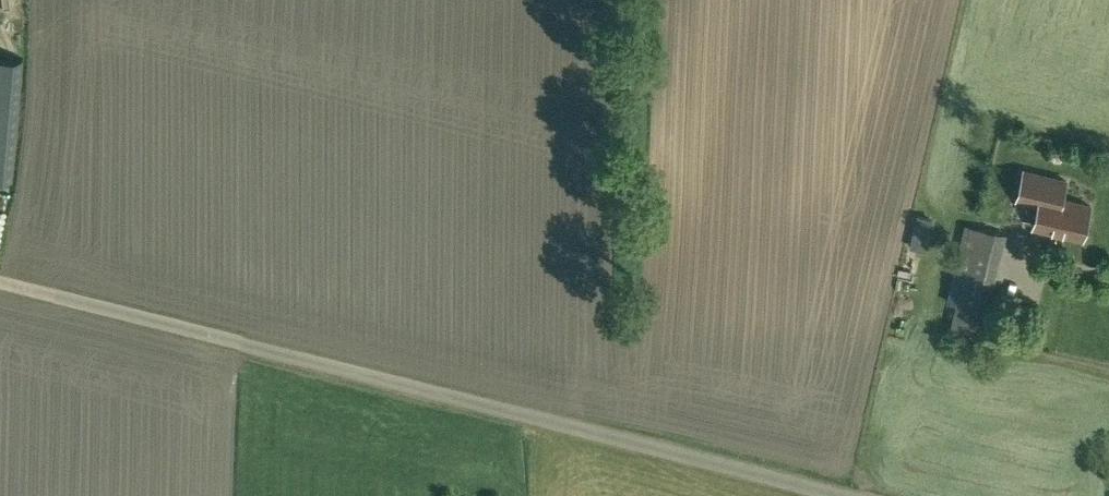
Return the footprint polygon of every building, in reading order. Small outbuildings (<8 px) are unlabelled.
[(24,59),(0,57),(0,178),(14,179),(24,59)] [(1083,238),(1091,205),(1062,199),(1066,181),(1024,171),(1018,199),(1039,204),(1034,226),(1083,238)] [(938,237),(936,217),(923,219),(925,239),(938,237)] [(979,336),(1003,234),(977,228),(953,330),(979,336)]
